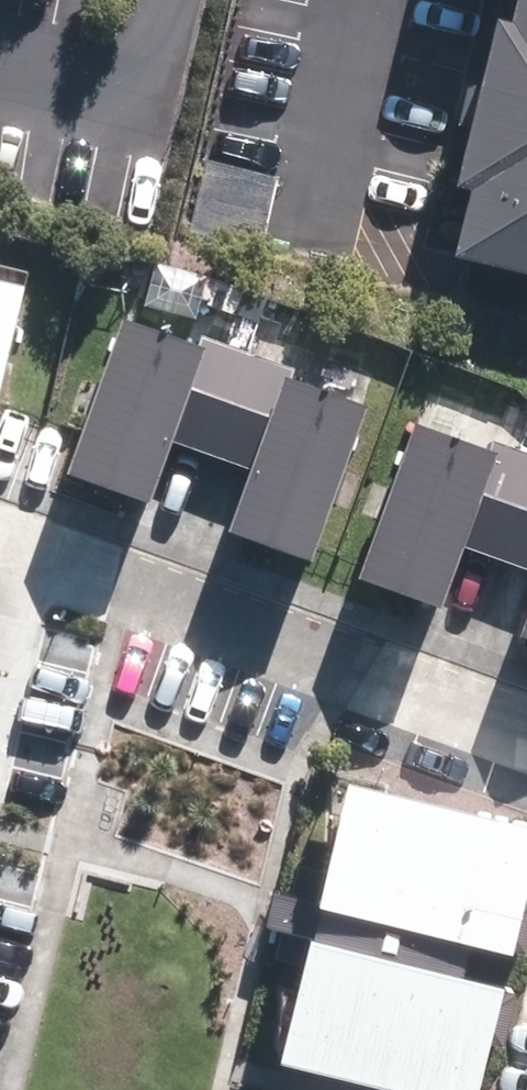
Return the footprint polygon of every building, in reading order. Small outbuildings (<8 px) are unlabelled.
[(517,25),(502,21),(462,188),(477,192),(460,262),(526,278),(526,0),(524,0),(517,25)] [(113,295),(59,465),(152,494),(206,324),(113,295)] [(287,352),(224,520),(310,552),(374,385),(287,352)] [(360,582),(444,611),(467,547),(507,561),(526,506),(526,450),(495,439),(491,451),(416,424),(360,582)] [(507,561),(526,568),(526,506),(507,561)] [(345,779),(322,888),(509,928),(526,847),(526,818),(345,779)] [(304,928),(278,1036),(465,1081),(491,973),(304,928)]
